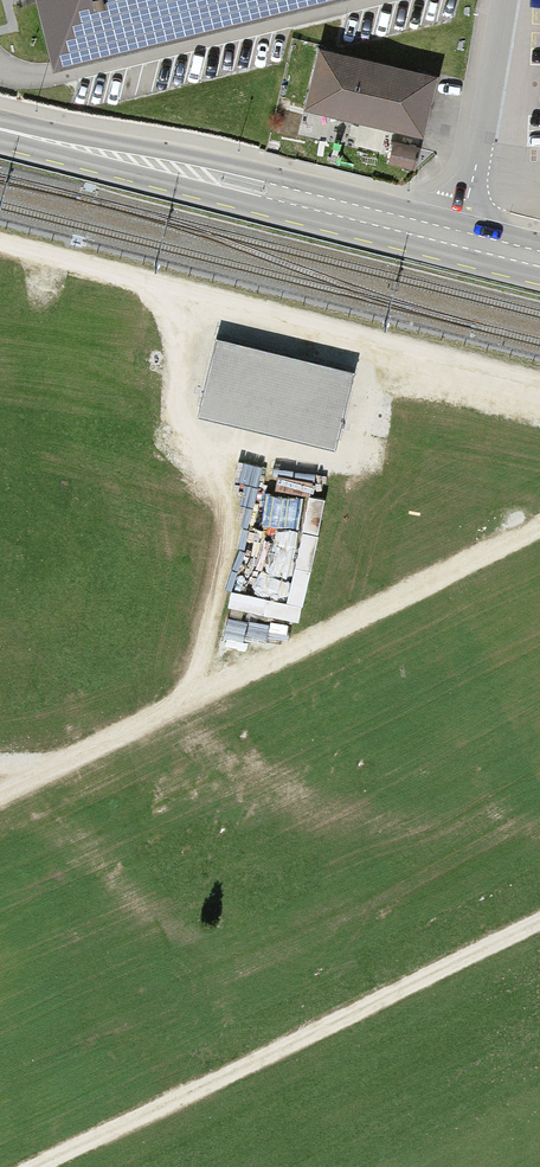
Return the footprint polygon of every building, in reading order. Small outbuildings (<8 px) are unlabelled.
[(30,65),(302,0),(14,0),(30,65)] [(433,81),(316,52),(300,116),(417,144),(433,81)] [(349,371),(217,339),(198,415),(331,447),(349,371)]
